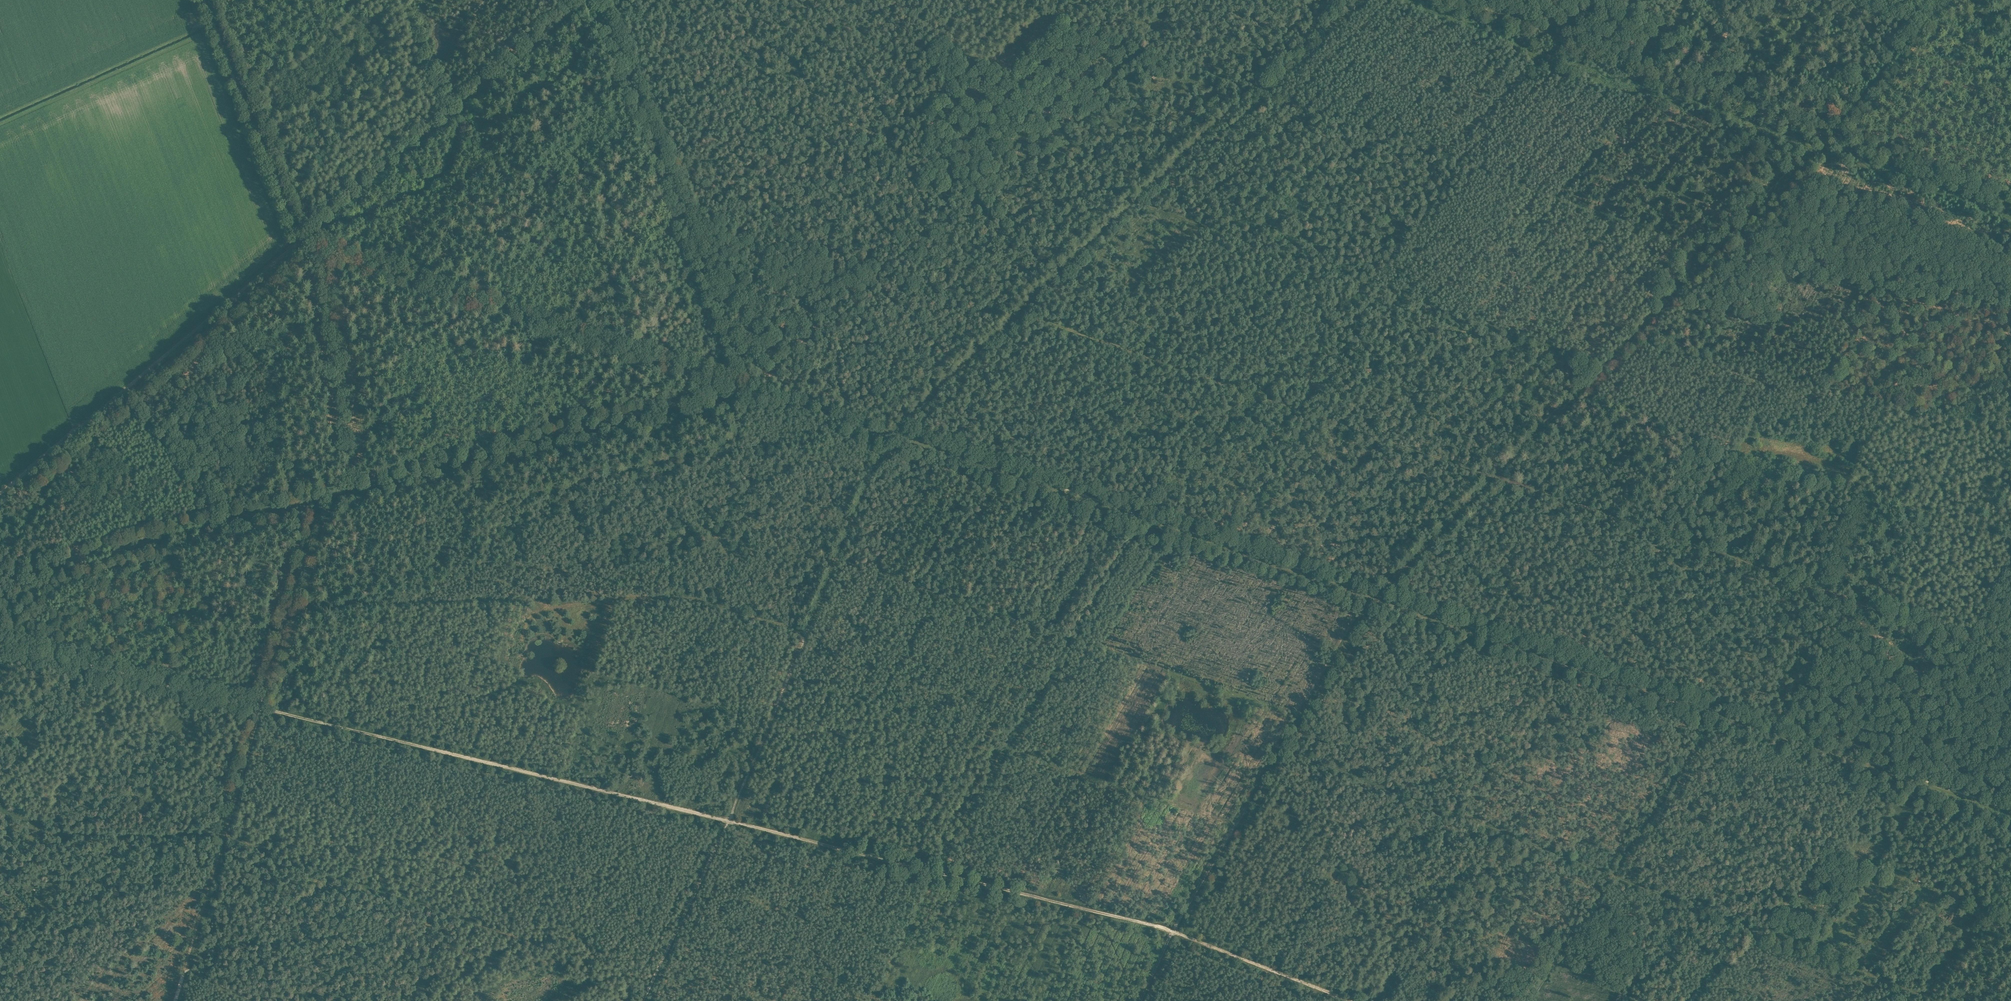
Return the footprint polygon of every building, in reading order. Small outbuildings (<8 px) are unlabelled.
[(1199,564),(1198,556),(1190,556),(1190,562),(1194,562),(1194,564),(1199,564)]
